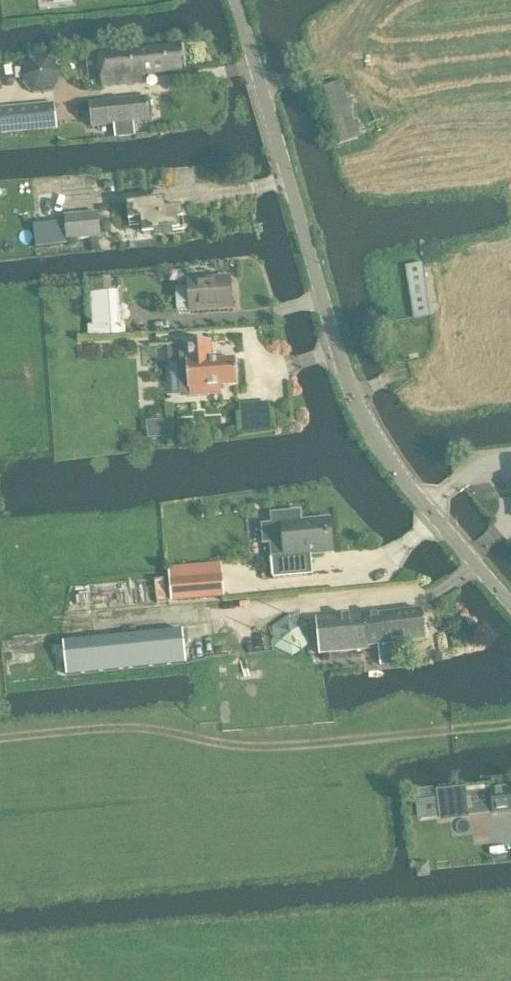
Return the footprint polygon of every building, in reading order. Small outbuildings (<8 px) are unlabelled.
[(143,83),(142,76),(186,71),(183,46),(99,56),(102,89),(137,86),(136,84),(143,83)] [(54,93),(62,74),(50,57),(31,59),(21,78),(21,79),(33,95),(54,93)] [(342,85),(326,89),(342,143),(358,138),(342,85)] [(90,106),(88,106),(91,129),(114,127),(115,139),(133,137),(132,134),(134,134),(135,134),(134,126),(151,124),(150,120),(147,98),(90,106)] [(0,110),(0,135),(57,129),(55,105),(0,110)] [(142,225),(143,235),(185,230),(182,208),(166,210),(165,200),(127,205),(130,226),(142,225)] [(98,216),(64,219),(66,241),(68,240),(100,238),(98,216)] [(423,266),(408,268),(416,319),(430,316),(423,266)] [(95,326),(91,327),(92,337),(88,338),(88,339),(126,336),(125,324),(121,324),(118,293),(112,294),(112,277),(101,278),(91,279),(92,295),(95,326)] [(189,283),(190,288),(175,289),(177,312),(191,312),(233,309),(231,280),(189,283)] [(169,345),(170,367),(177,366),(179,401),(222,398),(221,396),(221,388),(237,387),(236,373),(237,373),(236,361),(216,362),(216,356),(211,356),(210,343),(169,345)] [(270,526),(260,527),(262,547),(270,546),(271,547),(273,579),(307,577),(307,576),(313,576),(311,559),(333,557),(332,553),(330,521),(302,523),(301,512),(269,514),(270,526)] [(222,565),(169,568),(171,604),(225,600),(222,565)] [(381,666),(397,664),(395,645),(425,641),(421,611),(367,618),(370,648),(378,647),(381,666)] [(370,648),(367,618),(367,616),(318,620),(320,655),(371,650),(370,648)] [(183,632),(64,643),(64,644),(67,676),(186,664),(183,632)] [(465,789),(437,792),(440,821),(468,818),(465,789)] [(491,791),(494,815),(510,813),(510,789),(491,791)]
